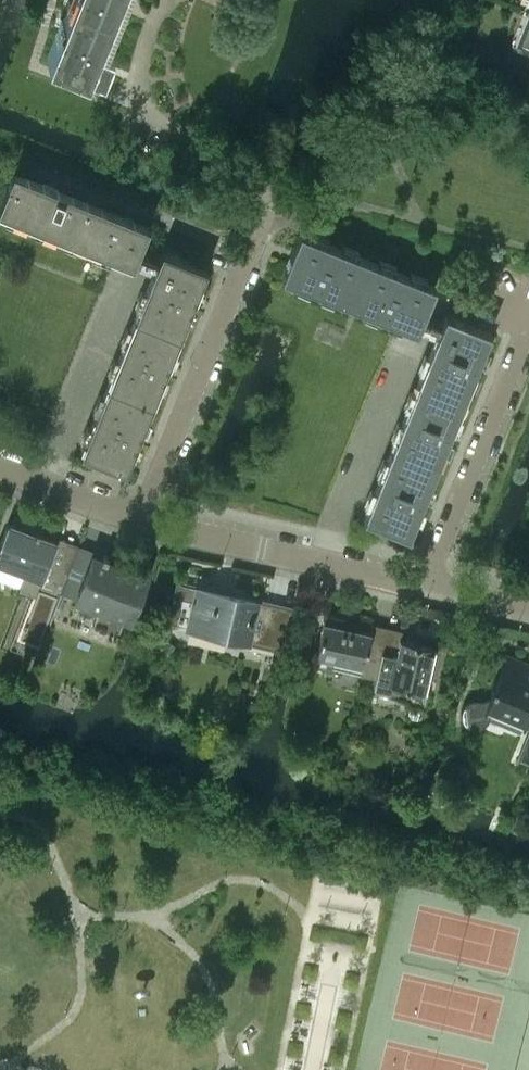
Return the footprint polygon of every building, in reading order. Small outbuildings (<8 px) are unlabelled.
[(63,19),(61,25),(59,25),(46,57),(48,58),(49,57),(86,73),(89,66),(101,71),(111,46),(102,43),(120,0),(71,0),(63,19)] [(526,9),(514,39),(515,39),(516,38),(528,44),(528,10),(526,9)] [(57,189),(13,171),(0,203),(0,211),(100,252),(116,213),(57,189)] [(149,226),(125,217),(116,213),(100,252),(133,265),(149,226)] [(366,258),(340,247),(300,231),(282,276),(348,303),(366,258)] [(206,268),(162,250),(135,317),(179,335),(206,268)] [(434,285),(366,258),(348,303),(416,330),(434,285)] [(489,332),(445,314),(419,380),(463,398),(489,332)] [(179,335),(135,317),(108,384),(152,402),(179,335)] [(463,398),(419,380),(391,448),(436,466),(463,398)] [(152,402),(108,384),(80,452),(84,454),(83,457),(92,461),(93,457),(125,470),(152,402)] [(436,466),(391,448),(364,516),(409,534),(436,466)] [(61,594),(71,566),(50,558),(57,541),(37,534),(39,530),(35,528),(34,532),(7,522),(0,541),(0,562),(26,572),(20,589),(50,601),(53,594),(60,597),(61,594)] [(78,548),(71,566),(61,594),(74,599),(102,611),(103,609),(128,619),(126,625),(128,626),(147,576),(106,561),(108,557),(103,555),(101,561),(93,558),(94,554),(91,553),(90,556),(78,552),(79,549),(78,548)] [(217,591),(197,587),(197,589),(176,584),(167,622),(170,623),(176,598),(194,602),(187,630),(190,631),(191,628),(228,637),(227,639),(283,653),(294,606),(292,605),(292,608),(225,592),(225,590),(217,588),(217,591)] [(377,669),(387,626),(372,623),(370,631),(341,624),(343,616),(326,612),(314,664),(331,668),(333,659),(362,666),(360,675),(375,678),(377,678),(379,670),(377,669)] [(436,679),(443,648),(400,638),(402,630),(387,626),(377,669),(379,670),(377,678),(375,678),(373,686),(372,690),(408,698),(407,703),(424,706),(427,690),(425,690),(427,677),(436,679)] [(489,697),(474,698),(472,698),(469,699),(467,700),(466,701),(464,703),(463,704),(462,706),(462,707),(461,709),(461,710),(461,712),(461,713),(461,715),(462,715),(463,718),(465,721),(469,723),(473,724),(476,724),(480,722),(486,707),(503,715),(501,719),(523,728),(523,727),(528,729),(528,663),(507,654),(496,681),(494,680),(491,688),(493,688),(489,697)]
